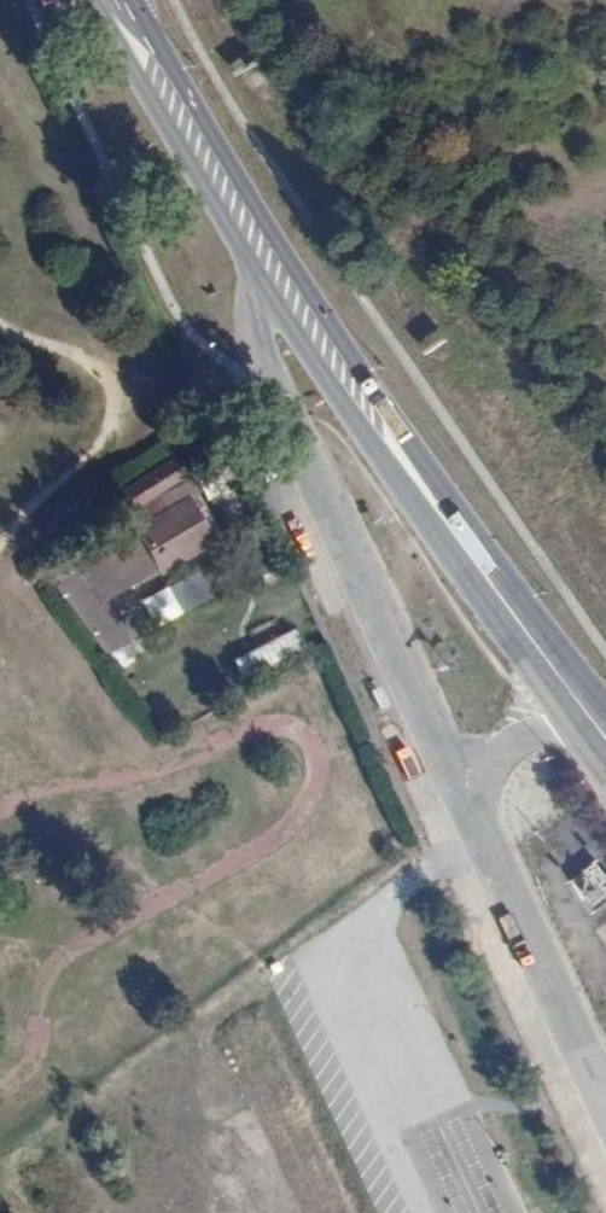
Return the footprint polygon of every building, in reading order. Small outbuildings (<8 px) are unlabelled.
[(181,456),(131,489),(142,507),(193,474),(181,456)] [(196,499),(134,537),(159,577),(221,539),(196,499)] [(150,624),(209,601),(198,573),(139,595),(150,624)] [(293,629),(231,656),(241,676),(302,649),(293,629)] [(594,912),(605,903),(605,872),(596,859),(569,879),(594,912)]
